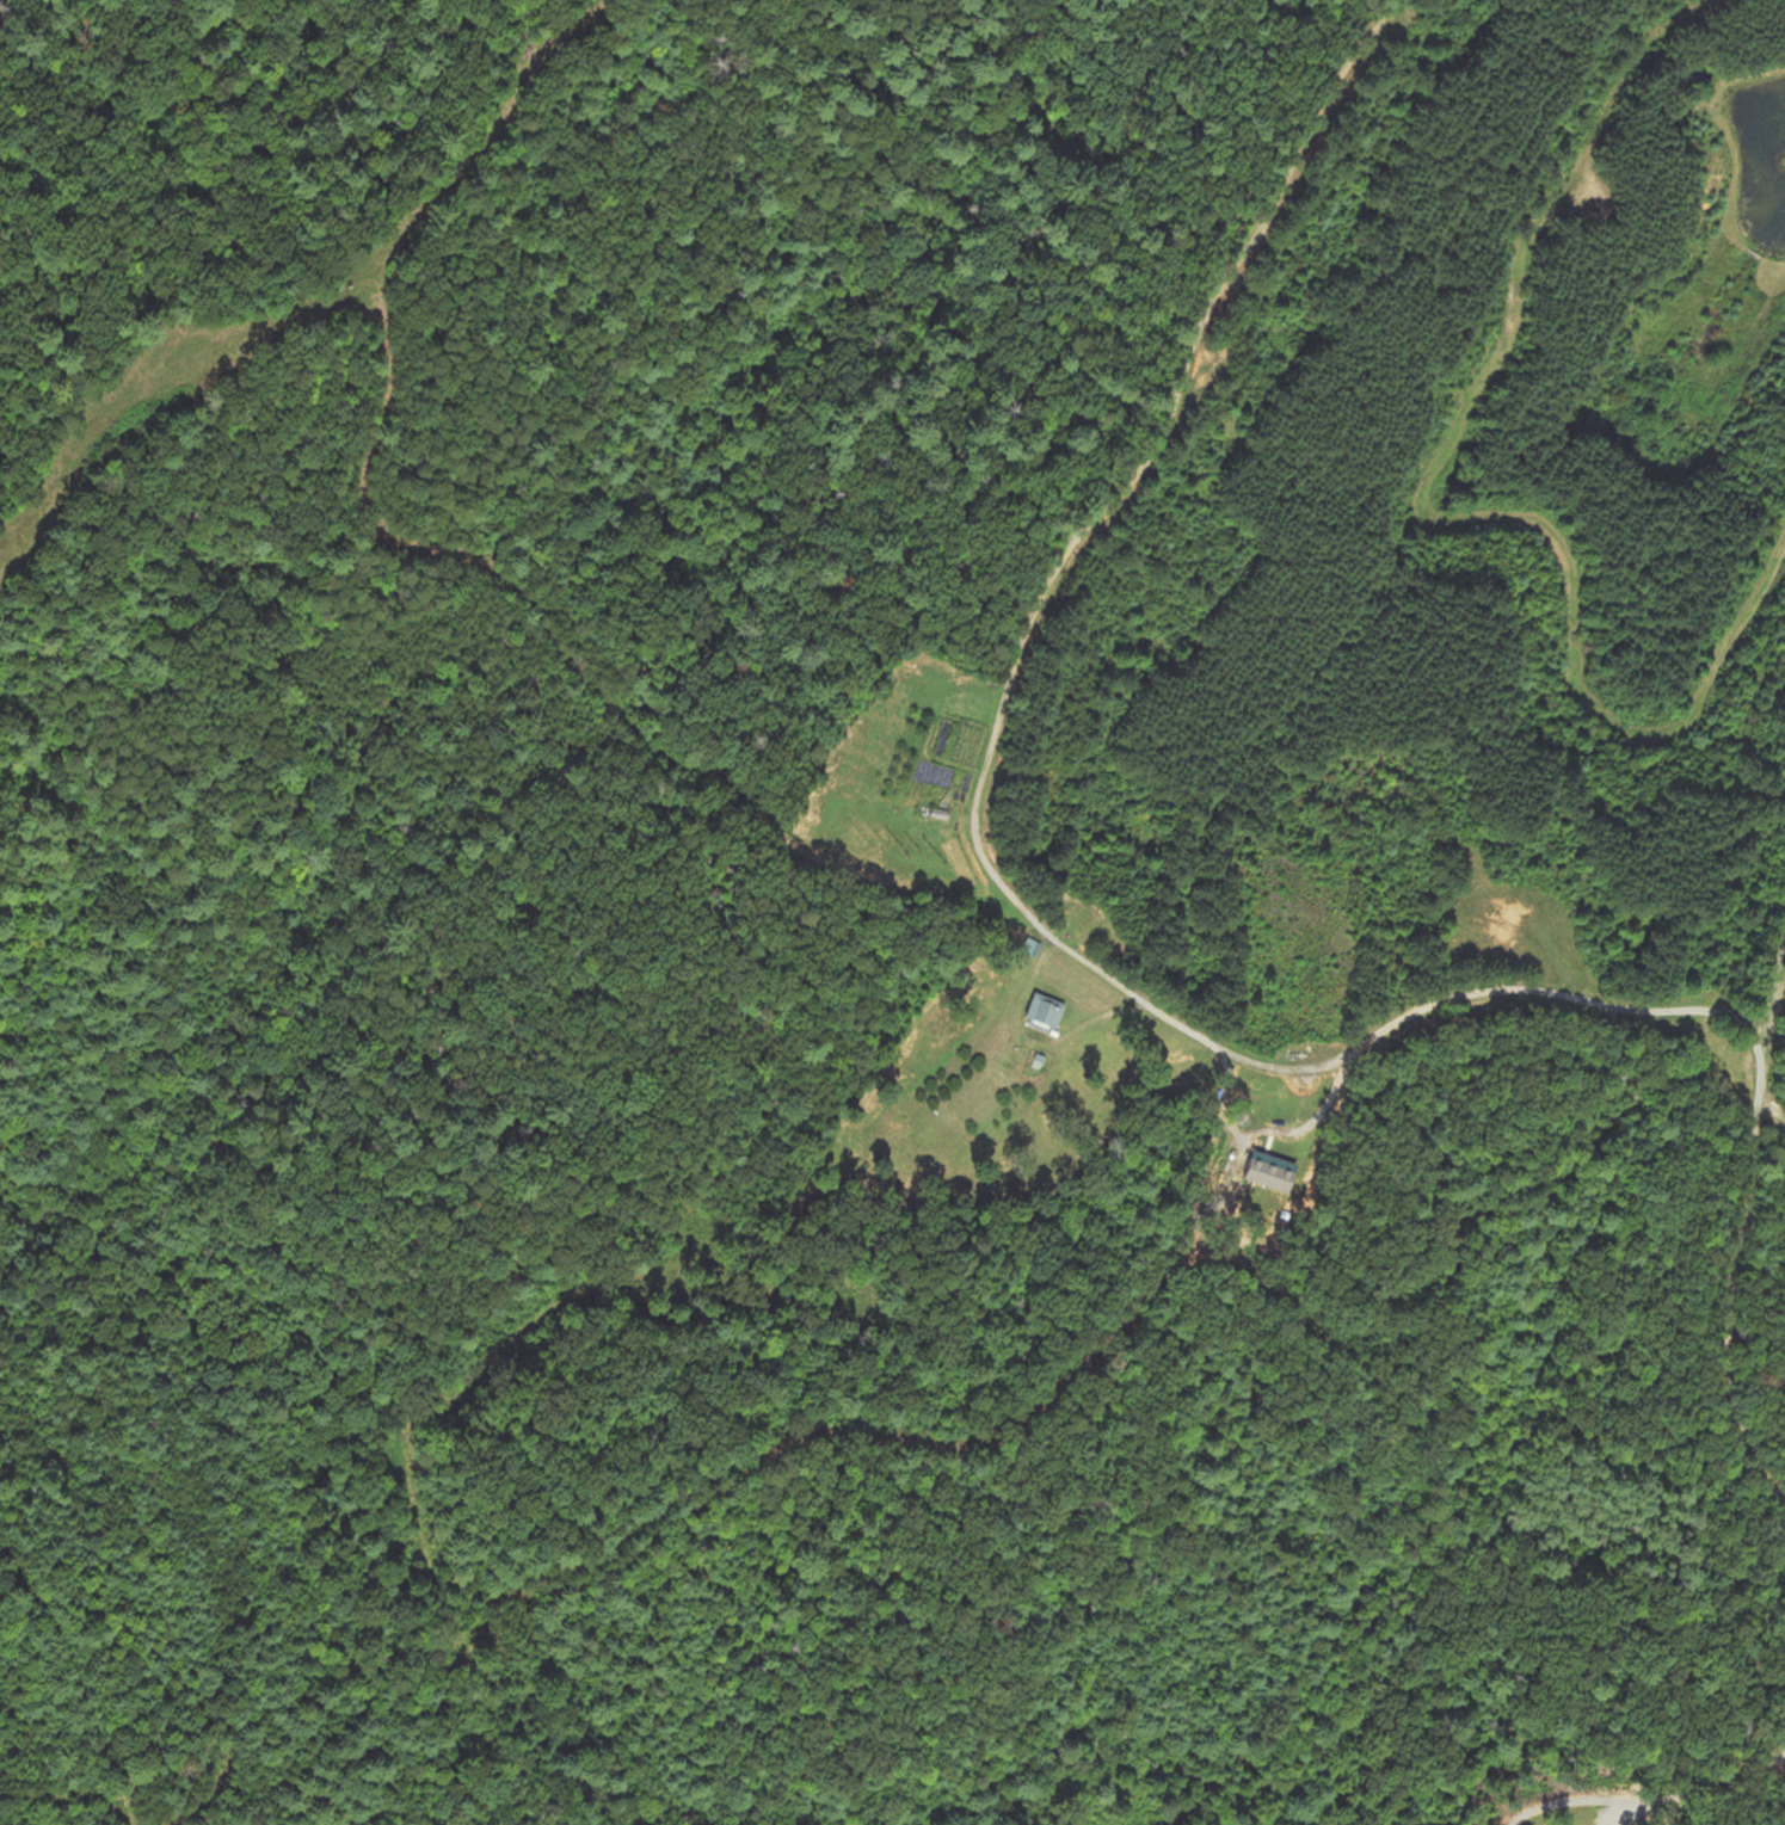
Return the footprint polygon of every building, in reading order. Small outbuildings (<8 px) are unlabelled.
[(1247,1183),(1290,1194),(1296,1172),(1252,1162),(1247,1183)]
